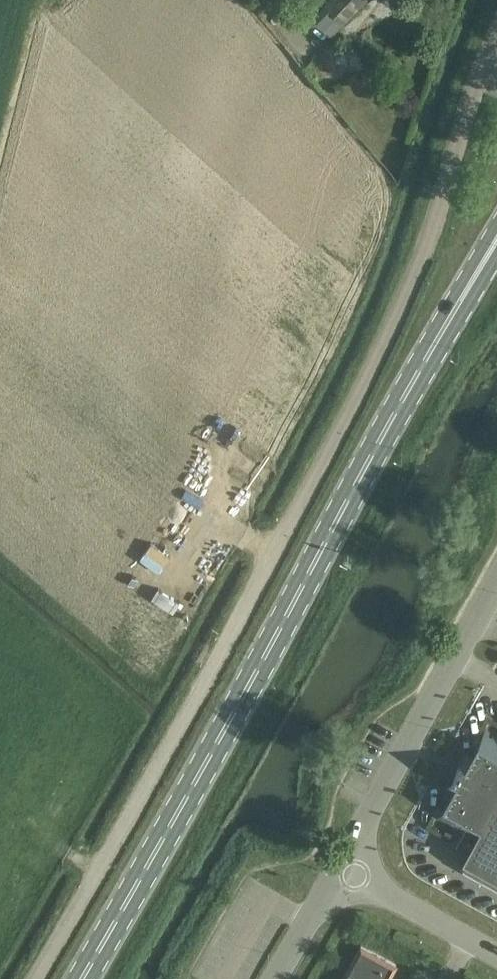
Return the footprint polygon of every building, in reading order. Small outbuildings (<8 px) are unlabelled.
[(343,21),(363,0),(325,0),(323,2),(324,4),(314,15),(331,31),(341,19),(343,21)] [(336,55),(334,60),(335,65),(340,67),(345,66),(347,61),(346,56),(341,54),(336,55)] [(486,729),(473,753),(467,749),(443,792),(449,796),(436,819),(461,833),(457,842),(469,849),(460,865),(496,885),(496,735),(486,729)] [(396,965),(361,945),(343,978),(388,978),(396,965)]
